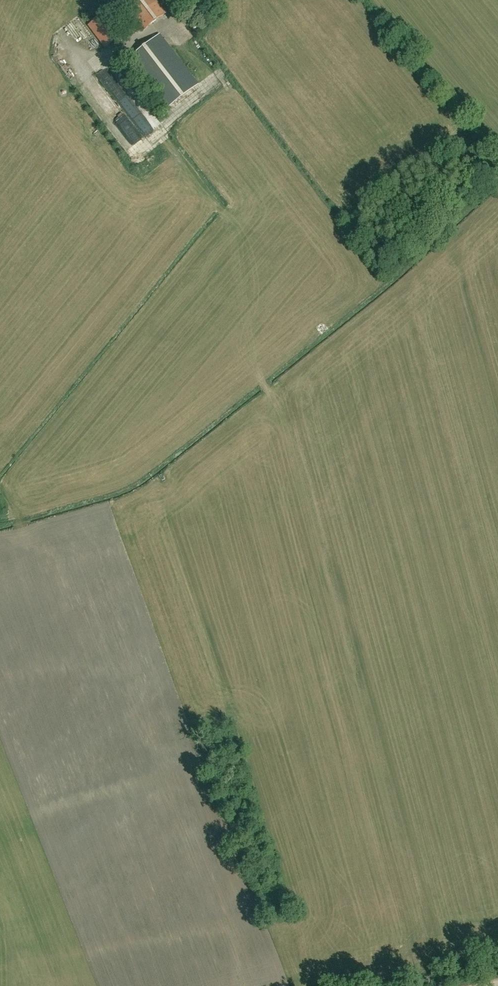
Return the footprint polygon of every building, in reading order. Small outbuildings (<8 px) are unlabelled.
[(165,14),(154,0),(119,0),(143,31),(165,14)] [(110,8),(88,25),(104,48),(126,31),(110,8)] [(159,35),(127,60),(165,109),(197,84),(159,35)] [(156,127),(126,94),(117,102),(147,135),(156,127)] [(128,151),(136,163),(142,160),(134,148),(128,151)]
